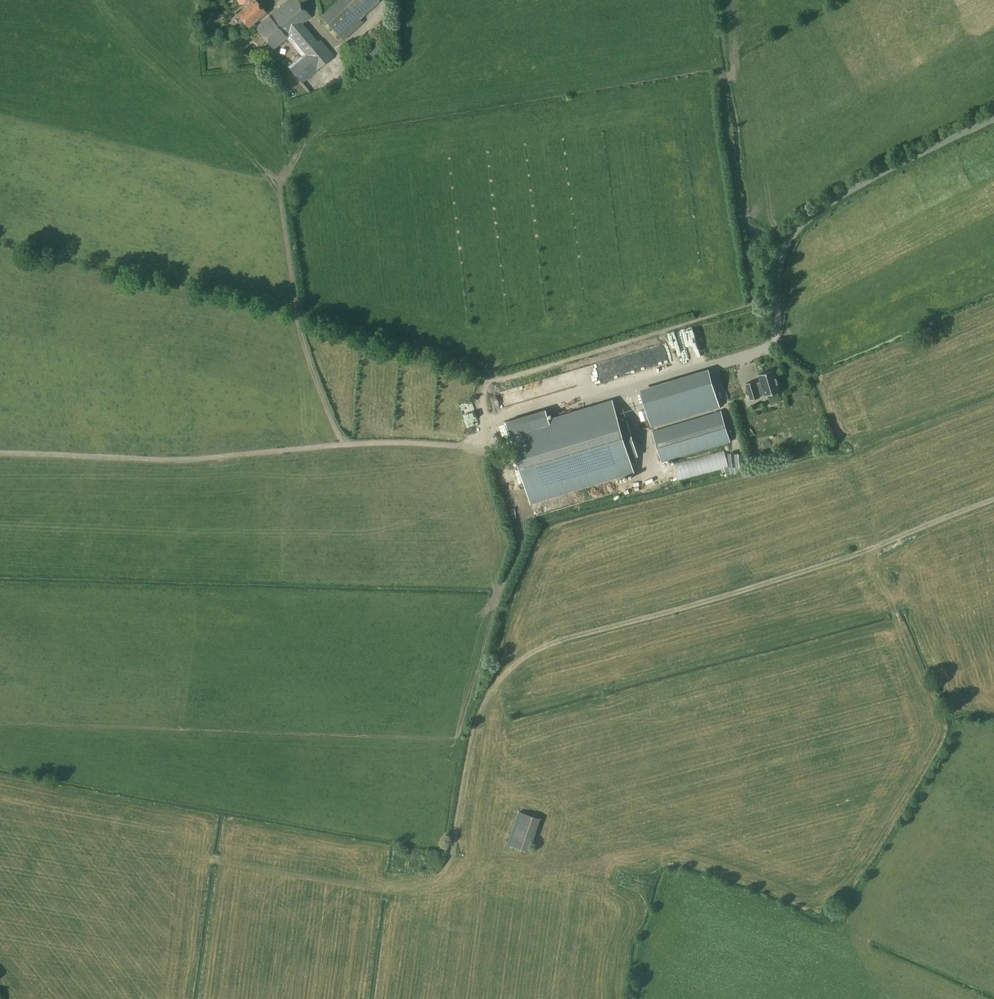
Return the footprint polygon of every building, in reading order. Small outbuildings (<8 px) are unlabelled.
[(266,12),(256,0),(253,0),(237,13),(248,27),(250,29),(267,14),(266,12)] [(256,27),(258,28),(274,48),(288,37),(302,54),(288,66),(302,83),(316,70),(334,55),(320,39),(318,41),(303,23),(305,21),(311,16),(298,0),(288,0),(269,16),(256,27)] [(343,39),(362,22),(360,19),(380,0),(337,0),(321,16),(343,39)] [(742,375),(748,397),(780,387),(773,366),(742,375)] [(710,373),(640,394),(650,426),(720,405),(710,373)] [(618,423),(612,402),(548,421),(545,410),(505,422),(529,502),(632,471),(629,459),(637,456),(626,421),(618,423)] [(722,411),(652,432),(661,462),(731,441),(722,411)] [(519,811),(507,846),(529,854),(541,818),(519,811)]
